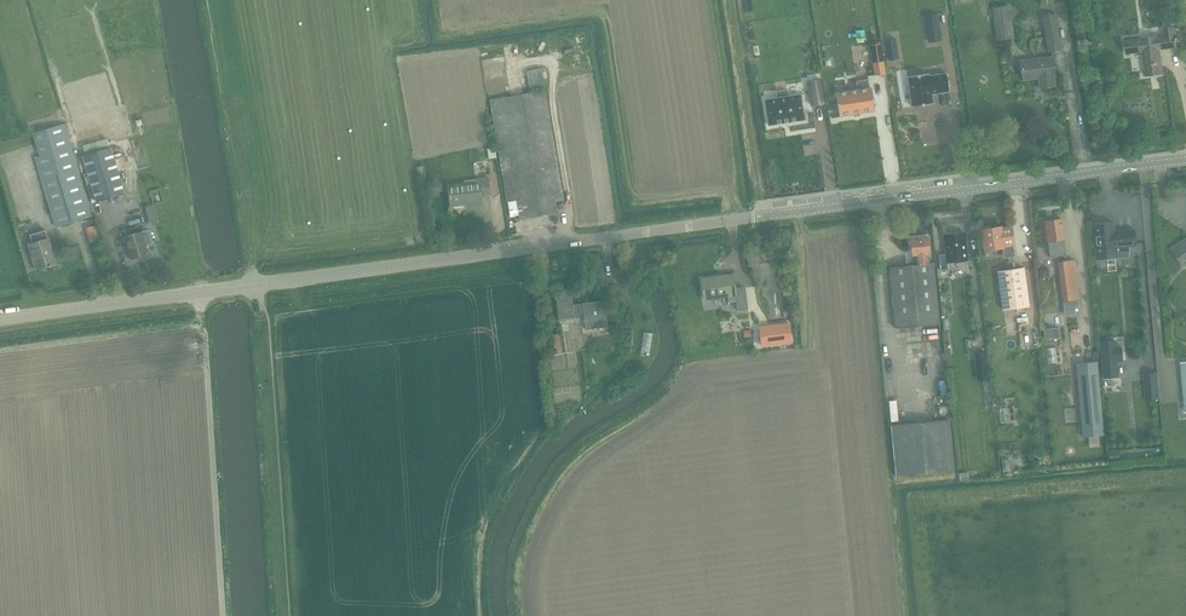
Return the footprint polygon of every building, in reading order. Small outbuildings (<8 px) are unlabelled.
[(1006,17),(1010,17),(1008,7),(993,9),(998,41),(1010,39),(1006,17)] [(925,16),(928,33),(939,31),(936,14),(925,16)] [(1043,15),(1049,52),(1062,50),(1056,14),(1043,15)] [(1166,35),(1125,40),(1126,52),(1143,50),(1146,75),(1163,73),(1160,48),(1177,46),(1174,27),(1165,28),(1166,35)] [(895,39),(884,41),(887,61),(898,59),(895,39)] [(881,44),(870,45),(874,75),(886,73),(881,44)] [(1054,76),(1056,76),(1055,72),(1053,56),(1020,60),(1022,75),(1022,80),(1038,78),(1040,88),(1055,86),(1054,76)] [(541,67),(526,70),(529,89),(544,86),(541,67)] [(928,73),(907,77),(911,106),(933,102),(932,93),(949,91),(946,73),(929,76),(928,73)] [(821,79),(807,81),(811,106),(825,104),(821,79)] [(858,89),(837,93),(840,116),(874,111),(871,88),(870,88),(868,79),(857,81),(858,89)] [(490,99),(497,146),(507,202),(517,200),(520,219),(558,213),(555,199),(564,198),(563,193),(546,90),(490,99)] [(775,97),(763,99),(767,125),(802,120),(798,94),(787,95),(786,90),(774,91),(775,97)] [(31,123),(22,124),(23,136),(32,134),(31,123)] [(34,132),(41,155),(71,147),(63,123),(34,132)] [(111,146),(83,154),(89,176),(85,177),(87,184),(91,183),(93,191),(89,192),(92,202),(96,201),(124,193),(118,170),(125,168),(121,156),(114,158),(111,146)] [(71,147),(41,155),(35,157),(56,227),(92,216),(92,213),(91,214),(71,147)] [(488,159),(496,158),(495,148),(487,149),(488,159)] [(448,185),(451,205),(452,205),(471,203),(472,207),(482,206),(481,195),(491,194),(489,177),(478,178),(479,181),(475,182),(448,185)] [(155,213),(147,216),(150,224),(154,223),(158,222),(155,213)] [(1061,218),(1045,220),(1048,243),(1050,257),(1065,255),(1063,239),(1064,239),(1061,218)] [(1118,231),(1118,232),(1113,233),(1112,223),(1093,225),(1096,256),(1097,256),(1098,260),(1107,259),(1107,255),(1116,254),(1115,252),(1128,251),(1128,246),(1135,245),(1133,230),(1118,231)] [(984,229),(982,229),(985,249),(1002,247),(1004,258),(1007,257),(1014,256),(1010,226),(1000,228),(1000,226),(990,228),(990,225),(983,226),(984,229)] [(142,231),(125,236),(131,258),(148,253),(146,245),(152,243),(148,229),(142,231)] [(28,244),(36,269),(56,263),(49,238),(47,238),(45,230),(30,235),(32,243),(28,244)] [(964,233),(944,235),(946,254),(938,255),(940,270),(948,269),(947,262),(967,260),(964,233)] [(917,255),(918,264),(928,263),(927,253),(930,253),(928,236),(910,238),(912,255),(917,255)] [(1185,264),(1185,263),(1185,240),(1174,249),(1185,264)] [(1067,261),(1059,262),(1064,301),(1071,300),(1079,299),(1074,260),(1067,261)] [(928,263),(918,264),(889,267),(895,328),(940,323),(933,263),(928,263)] [(1008,270),(998,272),(1003,309),(1029,305),(1024,268),(1008,270)] [(1047,268),(1038,269),(1039,279),(1048,277),(1047,268)] [(701,278),(704,299),(727,296),(728,302),(736,301),(737,309),(748,308),(745,287),(735,289),(733,274),(701,278)] [(575,317),(575,315),(584,314),(586,329),(608,326),(604,300),(586,302),(583,303),(573,304),(571,289),(555,291),(559,319),(575,317)] [(788,323),(759,327),(762,345),(791,342),(788,323)] [(1058,327),(1043,329),(1044,340),(1060,338),(1058,327)] [(547,335),(549,353),(559,352),(557,334),(547,335)] [(1114,341),(1098,342),(1102,379),(1118,377),(1116,363),(1122,362),(1120,347),(1115,347),(1114,341)] [(986,352),(973,354),(974,359),(976,374),(988,372),(986,352)] [(1077,363),(1083,436),(1103,435),(1096,361),(1077,363)] [(950,370),(933,371),(934,384),(951,382),(950,370)] [(1157,373),(1143,374),(1144,380),(1145,400),(1160,399),(1157,373)] [(890,427),(896,475),(954,469),(949,419),(890,426),(890,427)] [(1117,450),(1108,451),(1109,462),(1118,461),(1117,450)]
